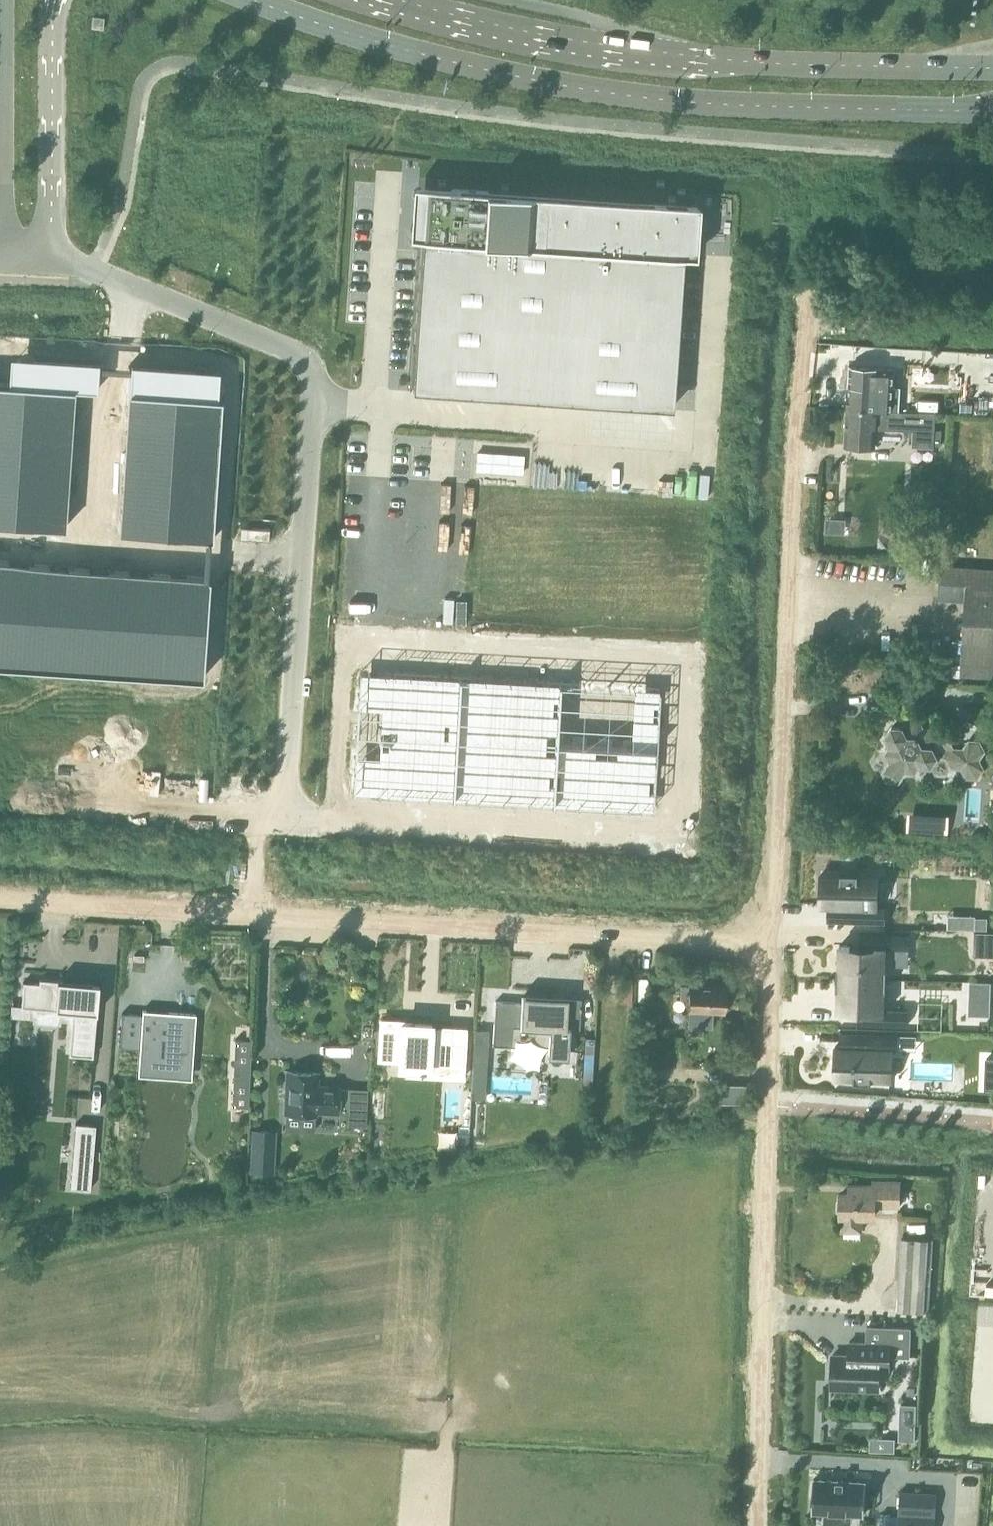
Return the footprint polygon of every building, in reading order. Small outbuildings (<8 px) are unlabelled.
[(105,17),(93,16),(92,28),(103,29),(105,17)] [(423,236),(412,390),(673,408),(684,250),(697,251),(701,199),(484,184),(412,179),(411,207),(409,235),(423,236)] [(65,529),(74,390),(97,391),(99,362),(18,357),(16,385),(0,383),(0,525),(65,529)] [(130,364),(119,533),(213,539),(214,528),(194,527),(202,398),(219,399),(219,409),(221,409),(222,398),(210,397),(212,369),(130,364)] [(848,407),(846,443),(849,444),(849,447),(861,448),(861,445),(876,445),(877,428),(914,430),(913,446),(935,447),(935,444),(942,445),(943,430),(936,429),(937,412),(899,410),(901,387),(895,387),(896,368),(851,365),(848,407)] [(203,679),(210,578),(0,564),(0,666),(203,679)] [(965,601),(962,654),(962,657),(960,675),(992,677),(992,568),(950,565),(941,565),(939,600),(965,601)] [(353,793),(453,798),(553,804),(653,810),(660,689),(560,683),(460,678),(360,672),(357,732),(353,793)] [(977,777),(983,769),(978,759),(984,751),(979,741),(969,741),(963,749),(953,749),(948,739),(938,739),(933,729),(923,729),(918,719),(908,719),(902,727),(892,727),(886,735),(891,745),(885,753),(890,763),(884,771),(889,781),(899,781),(905,773),(915,773),(921,765),(931,765),(937,757),(947,757),(952,767),(962,767),(967,777),(977,777)] [(937,814),(936,832),(949,833),(950,815),(937,814)] [(821,875),(820,907),(828,907),(827,922),(886,923),(886,907),(878,907),(879,876),(858,876),(858,873),(841,873),(841,875),(821,875)] [(975,928),(976,915),(958,915),(957,928),(975,928)] [(837,947),(837,978),(884,979),(885,948),(908,948),(908,933),(859,932),(859,947),(837,947)] [(974,932),(974,944),(992,945),(992,933),(974,932)] [(21,979),(19,1004),(35,1005),(73,1007),(70,1051),(92,1052),(95,1000),(97,979),(74,978),(37,976),(37,980),(21,979)] [(837,978),(836,1008),(858,1009),(858,1024),(906,1025),(906,1010),(884,1009),(884,979),(837,978)] [(969,994),(990,994),(991,982),(970,982),(969,994)] [(681,986),(681,997),(690,998),(689,1012),(690,1012),(689,1027),(711,1028),(711,1013),(724,1013),(724,1009),(727,1007),(727,1001),(724,999),(725,986),(691,985),(691,987),(681,986)] [(495,1001),(493,1045),(494,1045),(496,1025),(500,1025),(512,1026),(511,1044),(548,1046),(548,1048),(548,1050),(568,1052),(570,1028),(570,1027),(564,1026),(565,1000),(522,997),(521,1003),(495,1001)] [(123,1013),(120,1047),(122,1047),(123,1041),(136,1042),(147,1043),(146,1060),(154,1060),(159,1060),(158,1069),(179,1070),(181,1049),(187,1050),(190,1016),(196,1016),(196,1014),(169,1012),(169,1016),(160,1015),(143,1014),(123,1013)] [(381,1026),(379,1059),(399,1060),(399,1062),(398,1070),(404,1070),(429,1072),(430,1064),(463,1066),(462,1078),(464,1078),(466,1043),(451,1042),(452,1029),(432,1028),(432,1025),(432,1024),(415,1023),(410,1023),(401,1023),(401,1027),(381,1026)] [(475,1031),(474,1050),(486,1051),(487,1032),(475,1031)] [(834,1077),(834,1078),(854,1079),(854,1081),(872,1082),(872,1080),(892,1080),(892,1079),(891,1079),(892,1049),(897,1049),(898,1034),(917,1035),(917,1034),(839,1032),(839,1033),(840,1033),(840,1042),(840,1046),(835,1046),(835,1048),(836,1048),(835,1077),(834,1077)] [(236,1038),(233,1106),(248,1106),(252,1039),(236,1038)] [(317,1071),(288,1070),(286,1113),(316,1114),(316,1111),(343,1112),(343,1115),(362,1116),(363,1077),(345,1077),(344,1078),(318,1076),(318,1071),(317,1071)] [(481,1083),(472,1083),(471,1099),(480,1099),(481,1083)] [(714,1085),(714,1103),(731,1103),(731,1085),(714,1085)] [(90,1189),(96,1125),(76,1124),(70,1187),(90,1189)] [(274,1174),(276,1130),(252,1129),(250,1173),(274,1174)] [(841,1194),(841,1216),(842,1216),(842,1231),(863,1231),(863,1216),(876,1216),(876,1204),(901,1205),(901,1181),(874,1180),(875,1184),(852,1183),(851,1194),(841,1194)] [(902,1237),(898,1310),(928,1312),(933,1239),(902,1237)] [(833,1355),(831,1388),(832,1388),(879,1390),(880,1369),(889,1369),(890,1356),(910,1357),(911,1327),(867,1325),(866,1342),(850,1342),(850,1343),(849,1355),(833,1355)] [(901,1404),(899,1441),(914,1441),(915,1405),(901,1404)] [(894,1439),(882,1438),(882,1451),(894,1451),(894,1439)] [(865,1514),(866,1482),(814,1479),(812,1511),(826,1512),(825,1524),(829,1525),(829,1523),(827,1523),(827,1512),(849,1514),(849,1524),(846,1524),(846,1525),(850,1525),(851,1514),(865,1514)] [(881,1525),(934,1525),(936,1493),(901,1492),(900,1504),(899,1515),(881,1514),(881,1525)]
